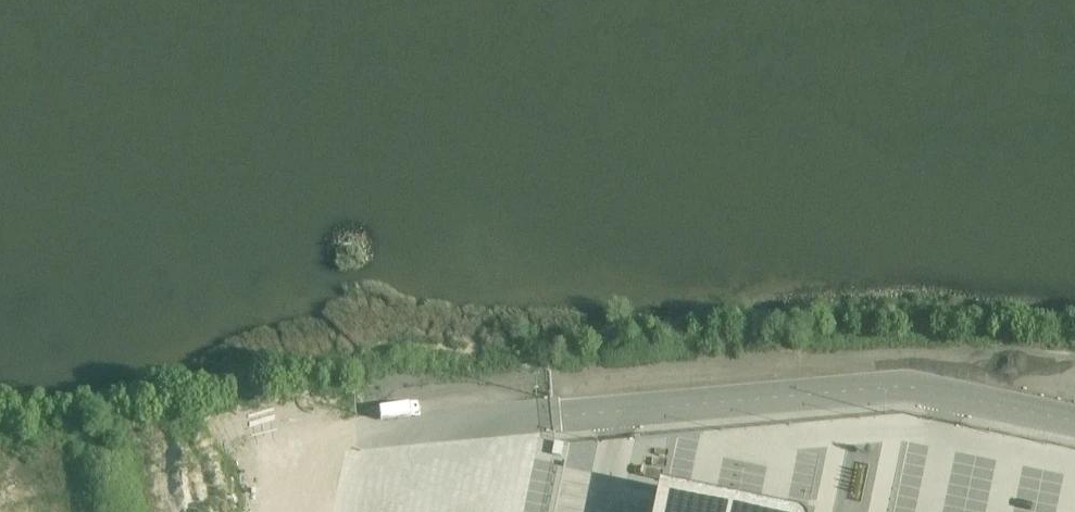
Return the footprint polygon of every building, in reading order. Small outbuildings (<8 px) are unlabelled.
[(655,511),(764,511),(660,490),(655,511)]
